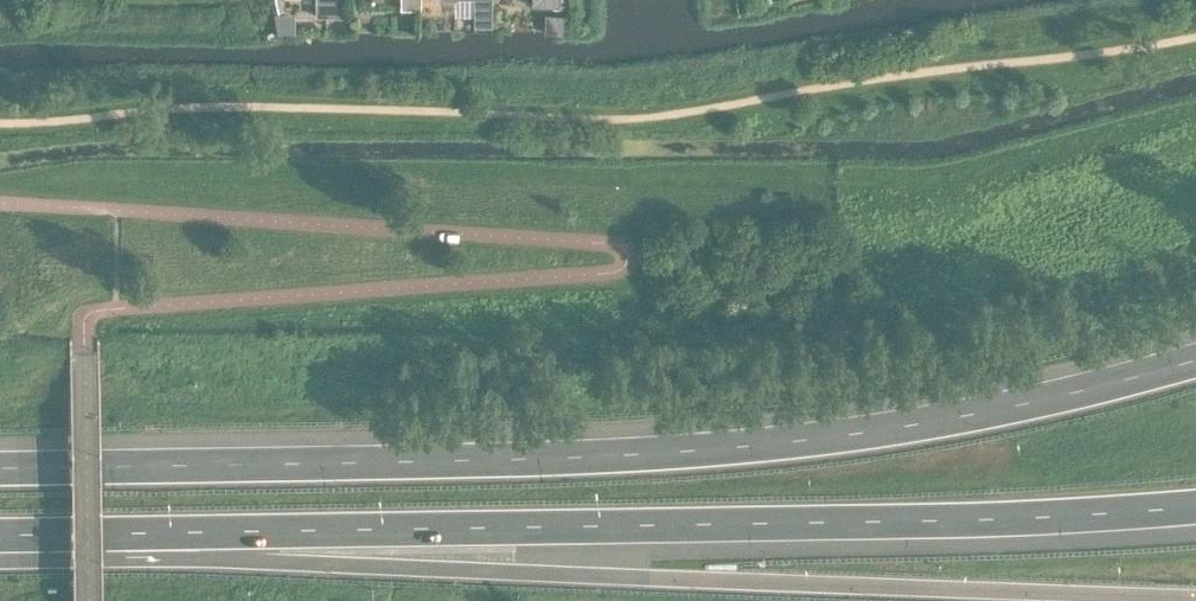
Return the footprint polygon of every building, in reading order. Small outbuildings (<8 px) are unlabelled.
[(273,10),(282,8),(281,0),(271,0),(273,10)] [(474,23),(492,23),(492,0),(474,0),(474,23)]
